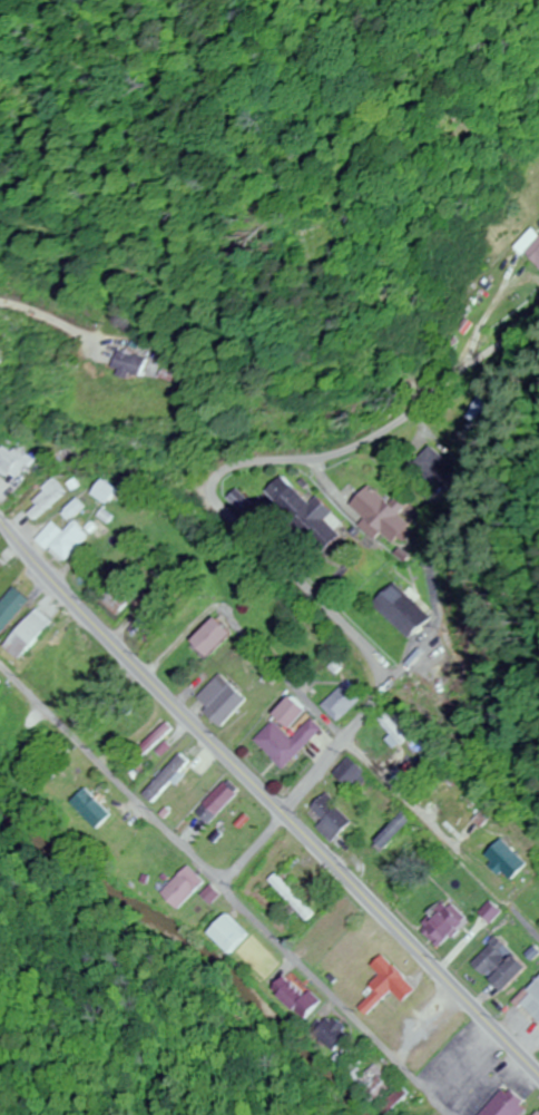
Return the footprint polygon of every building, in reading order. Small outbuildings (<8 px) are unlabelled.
[(538,269),(538,233),(532,226),(514,246),(538,269)] [(4,377),(13,351),(0,346),(0,376),(4,377)] [(119,370),(126,369),(127,377),(150,373),(146,353),(117,357),(119,370)] [(459,414),(472,422),(488,399),(475,390),(459,414)] [(33,460),(7,442),(0,452),(0,463),(20,478),(33,460)] [(432,479),(445,467),(431,449),(417,461),(432,479)] [(314,535),(338,512),(323,496),(314,504),(287,476),(272,490),(314,535)] [(71,493),(59,478),(25,504),(37,519),(71,493)] [(115,504),(125,489),(110,478),(99,494),(115,504)] [(367,522),(399,548),(416,527),(403,517),(413,505),(400,495),(395,502),(374,485),(357,505),(372,517),(367,522)] [(76,519),(89,505),(81,498),(68,511),(76,519)] [(102,539),(113,529),(101,516),(91,526),(102,539)] [(43,536),(68,562),(95,535),(80,519),(68,532),(58,521),(43,536)] [(111,596),(118,601),(138,575),(130,569),(111,596)] [(431,617),(397,583),(378,602),(412,637),(431,617)] [(4,635),(37,599),(22,586),(0,610),(0,631),(4,635)] [(12,646),(29,659),(59,620),(42,608),(12,646)] [(244,630),(228,614),(202,640),(218,656),(244,630)] [(228,724),(254,699),(226,672),(201,698),(228,724)] [(327,707),(343,721),(365,697),(349,683),(327,707)] [(284,711),(291,719),(287,722),(296,731),(318,709),(302,693),(284,711)] [(328,728),(317,717),(299,737),(279,719),(259,741),(290,769),(328,728)] [(341,772),(361,792),(376,777),(356,757),(341,772)] [(244,793),(231,779),(200,811),(213,824),(244,793)] [(115,814),(88,787),(73,802),(100,829),(115,814)] [(316,807),(328,821),(321,827),(337,843),(359,823),(331,793),(316,807)] [(455,805),(459,809),(445,825),(463,841),(485,816),(463,796),(455,805)] [(425,821),(416,810),(384,837),(393,847),(425,821)] [(517,882),(533,866),(506,839),(490,855),(517,882)] [(210,882),(193,864),(164,893),(181,911),(210,882)] [(320,913),(282,874),(274,882),(312,921),(320,913)] [(219,891),(214,887),(207,896),(212,899),(219,891)] [(496,923),(507,912),(496,900),(485,912),(496,923)] [(453,901),(426,928),(447,948),(474,921),(453,901)] [(213,935),(237,956),(256,934),(231,913),(213,935)] [(478,962),(497,980),(498,978),(513,993),(537,969),(503,936),(478,962)] [(423,989),(387,955),(376,966),(386,974),(367,994),(372,999),(364,1007),(373,1016),(397,991),(410,1003),(423,989)] [(325,1005),(292,973),(276,990),(309,1021),(325,1005)] [(527,1000),(538,1013),(538,988),(527,1000)] [(316,1035),(338,1052),(353,1033),(331,1016),(316,1035)] [(398,1086),(381,1063),(368,1073),(364,1068),(352,1077),(373,1105),(398,1086)] [(535,1104),(511,1085),(486,1114),(526,1114),(535,1104)]
